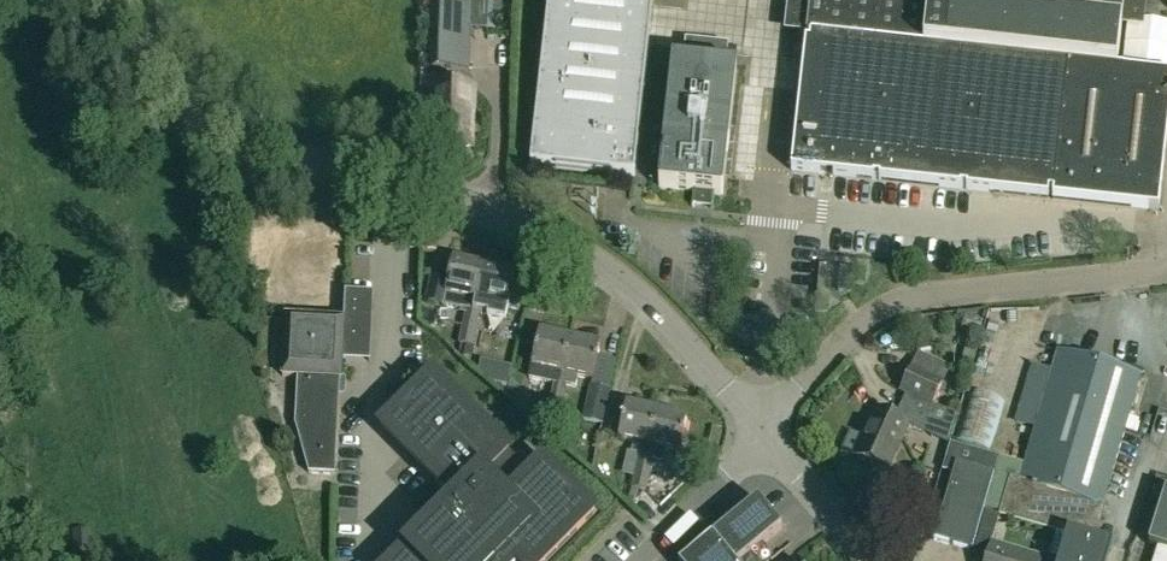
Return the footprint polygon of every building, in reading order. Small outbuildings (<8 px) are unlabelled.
[(429,67),(468,69),(471,0),(431,0),(429,67)] [(653,6),(592,0),(548,0),(531,167),(635,178),(653,6)] [(792,168),(1049,196),(1049,194),(1053,195),(1052,201),(1158,213),(1166,134),(1166,78),(1116,72),(1124,0),(811,0),(792,168)] [(713,196),(724,197),(737,72),(726,71),(728,47),(685,43),(683,66),(672,65),(658,190),(694,194),(693,209),(711,210),(713,196)] [(468,149),(469,133),(472,133),(473,120),(469,120),(469,112),(469,90),(435,89),(434,111),(433,125),(437,125),(436,148),(450,149),(450,153),(463,153),(463,149),(468,149)] [(445,295),(460,298),(457,308),(466,310),(473,312),(475,302),(483,268),(452,261),(445,295)] [(513,275),(483,268),(475,302),(473,312),(480,313),(489,315),(488,318),(505,322),(509,307),(506,307),(513,275)] [(285,318),(282,377),(297,378),(295,426),(308,474),(335,476),(340,380),(341,380),(343,343),(370,344),(372,294),(345,293),(344,308),(302,307),(301,319),(285,318)] [(440,297),(426,294),(419,322),(434,325),(440,297)] [(462,327),(476,331),(480,313),(473,312),(466,310),(462,327)] [(932,349),(927,326),(912,328),(917,352),(932,349)] [(476,331),(462,327),(458,345),(472,348),(476,331)] [(569,340),(538,333),(528,379),(555,385),(555,383),(559,384),(561,373),(569,340)] [(569,340),(561,373),(559,384),(566,385),(576,387),(578,377),(592,380),(599,346),(569,340)] [(901,393),(906,395),(895,419),(908,425),(908,427),(921,433),(933,407),(932,406),(949,368),(918,354),(901,393)] [(999,517),(1067,538),(1092,543),(1140,378),(1057,354),(1024,466),(1019,482),(1010,479),(999,517)] [(530,474),(431,376),(379,428),(453,502),(394,560),(547,560),(595,514),(542,461),(530,474)] [(549,397),(549,399),(562,402),(566,385),(559,384),(555,383),(555,385),(552,398),(549,397)] [(590,386),(582,420),(602,424),(610,391),(590,386)] [(989,451),(1003,402),(968,393),(955,442),(989,451)] [(562,402),(549,399),(545,417),(558,420),(562,402)] [(649,446),(656,412),(626,405),(618,439),(633,443),(631,453),(629,453),(624,476),(634,478),(636,472),(639,454),(646,456),(649,446)] [(895,419),(875,411),(854,457),(888,472),(908,427),(908,425),(895,419)] [(656,412),(649,446),(646,456),(653,457),(652,461),(663,463),(666,450),(679,453),(687,419),(656,412)] [(955,465),(933,541),(973,552),(977,538),(984,513),(1000,459),(951,445),(946,462),(955,465)] [(639,454),(636,472),(649,475),(652,461),(653,457),(646,456),(639,454)] [(1000,459),(984,513),(999,517),(1010,479),(1019,482),(1024,466),(1000,459)] [(645,492),(649,475),(636,472),(634,478),(632,489),(645,492)] [(1154,560),(1166,560),(1166,492),(1165,491),(1149,546),(1157,549),(1154,560)] [(685,560),(744,560),(782,530),(758,501),(722,531),(724,533),(716,540),(714,537),(685,560)] [(992,542),(999,517),(984,513),(977,538),(992,542)] [(74,530),(74,554),(91,554),(90,530),(74,530)] [(1110,549),(1092,543),(1067,538),(1061,560),(1049,557),(1048,560),(1106,560),(1110,549)] [(991,546),(986,560),(1041,560),(991,546)]
